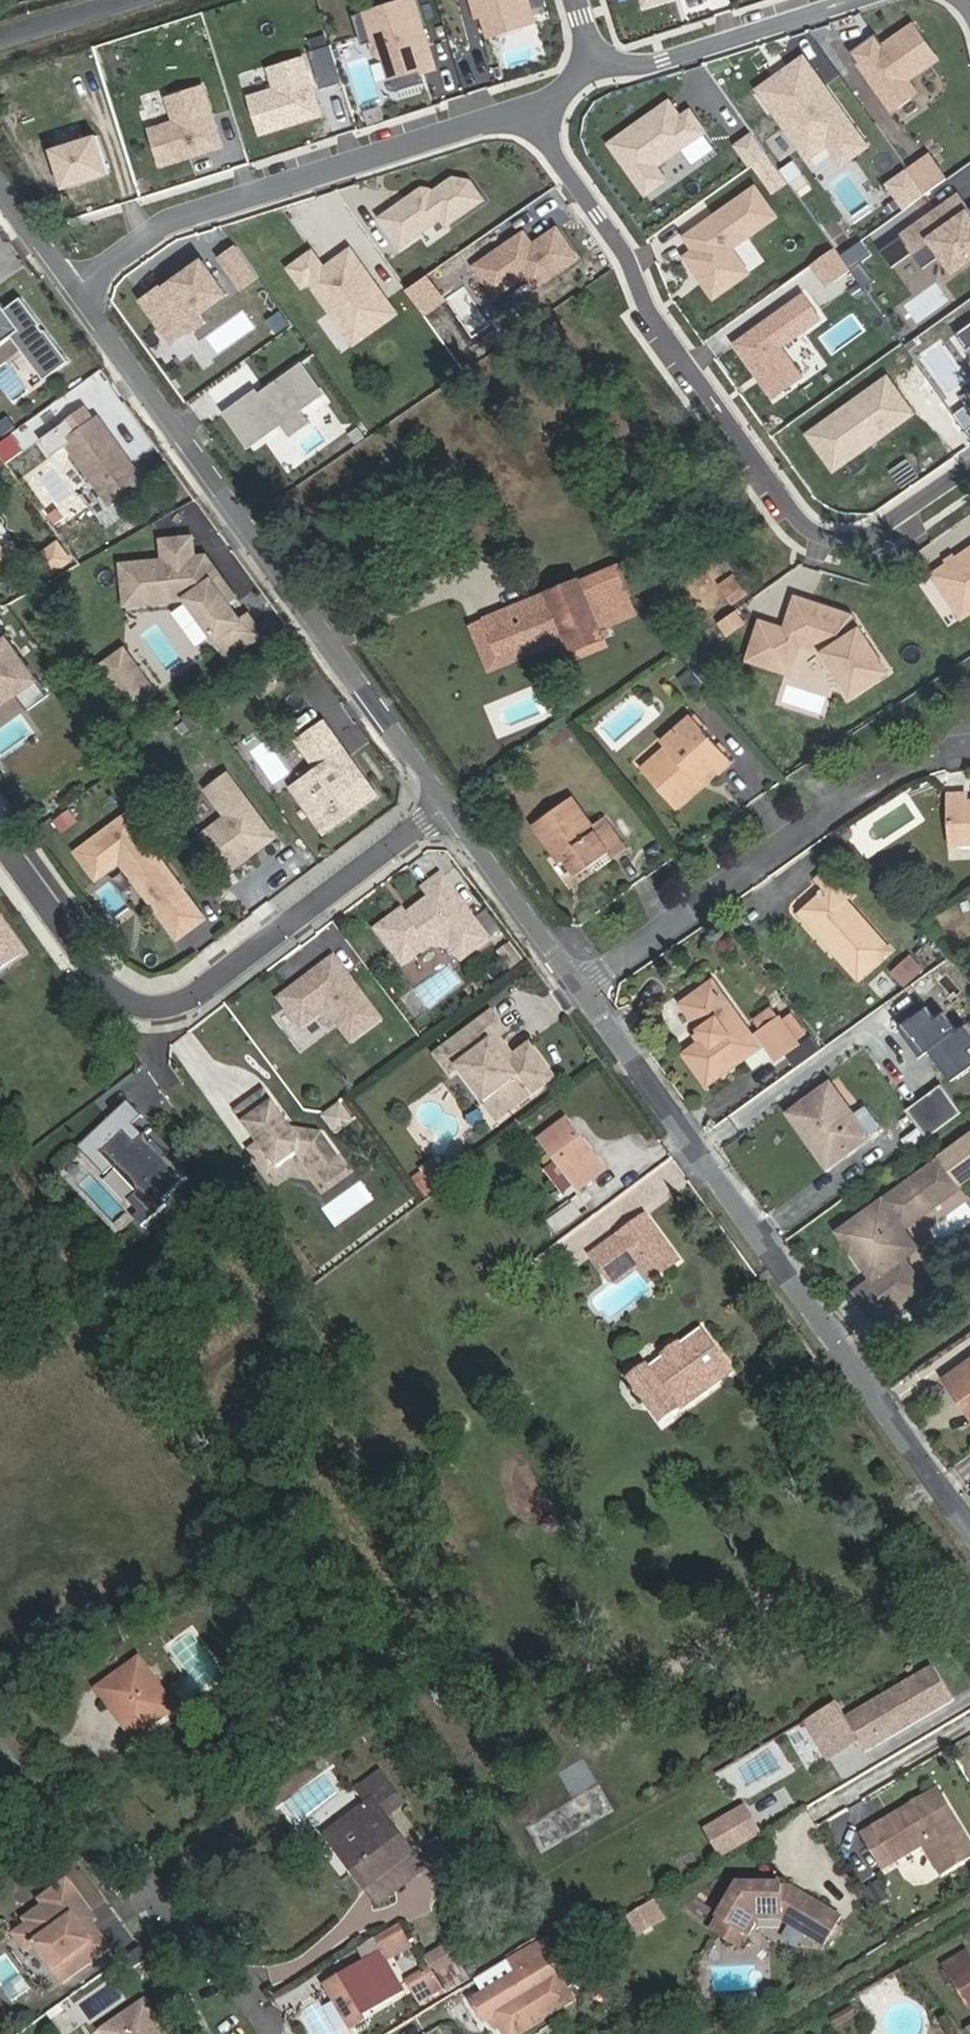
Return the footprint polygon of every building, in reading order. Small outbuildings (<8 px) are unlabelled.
[(353,13),(362,42),(371,39),(375,51),(386,57),(396,89),(426,79),(424,70),(422,66),(435,62),(423,25),(421,25),(417,14),(420,14),(415,0),(393,0),(353,13)] [(478,15),(482,13),(489,34),(536,19),(530,0),(473,0),(478,15)] [(864,41),(850,50),(892,109),(918,91),(908,78),(938,57),(913,22),(884,43),(879,36),(867,45),(864,41)] [(876,32),(864,41),(867,45),(879,36),(876,32)] [(332,42),(310,49),(322,86),(343,80),(332,42)] [(322,112),(304,55),(270,66),(276,86),(250,94),(262,131),(322,112)] [(775,76),(759,87),(808,155),(829,141),(843,161),(867,143),(804,55),(789,66),(792,71),(778,81),(775,76)] [(436,66),(435,62),(422,66),(424,70),(436,66)] [(792,71),(789,66),(775,76),(778,81),(792,71)] [(151,127),(163,163),(193,154),(191,149),(206,144),(207,149),(224,144),(204,84),(168,95),(176,119),(151,127)] [(669,98),(609,141),(646,193),(667,178),(657,164),(706,129),(690,108),(681,114),(677,117),(672,111),(677,108),(669,98)] [(681,114),(677,108),(672,111),(677,117),(681,114)] [(768,152),(754,131),(737,143),(752,163),(768,152)] [(109,172),(97,134),(53,148),(65,186),(109,172)] [(206,144),(191,149),(193,154),(207,149),(206,144)] [(673,175),(694,162),(686,149),(665,162),(673,175)] [(773,151),(756,160),(772,189),(789,180),(773,151)] [(947,176),(931,154),(910,169),(926,191),(947,176)] [(926,191),(909,167),(888,182),(906,206),(926,191)] [(485,197),(472,178),(455,175),(435,189),(433,187),(424,185),(381,214),(402,244),(443,215),(448,223),(485,197)] [(776,214),(756,185),(687,235),(696,248),(687,255),(715,294),(749,270),(732,246),(776,214)] [(959,193),(902,234),(913,250),(924,265),(943,252),(955,268),(969,257),(969,224),(963,214),(969,210),(969,208),(959,193)] [(525,231),(477,264),(497,293),(528,272),(537,284),(578,255),(558,227),(534,243),(529,246),(525,240),(530,237),(525,231)] [(913,250),(902,234),(881,248),(893,265),(913,250)] [(534,243),(530,237),(525,240),(529,246),(534,243)] [(327,260),(316,244),(290,262),(349,348),(403,311),(354,241),(327,260)] [(260,274),(238,243),(222,255),(244,286),(260,274)] [(831,285),(854,265),(836,244),(813,264),(831,285)] [(229,292),(204,258),(176,278),(178,281),(166,289),(164,286),(163,284),(144,298),(174,341),(192,328),(193,330),(207,320),(201,312),(229,292)] [(425,311),(448,299),(433,272),(411,284),(425,311)] [(178,281),(176,278),(164,286),(166,289),(178,281)] [(807,288),(733,339),(775,399),(811,374),(789,343),(827,317),(807,288)] [(25,294),(9,305),(4,299),(0,301),(0,343),(15,332),(47,377),(71,359),(25,294)] [(957,330),(968,346),(969,345),(969,321),(957,330)] [(260,391),(240,405),(263,437),(302,409),(322,395),(299,363),(260,391)] [(914,410),(889,374),(810,431),(835,466),(870,441),(867,437),(873,433),(876,437),(914,410)] [(240,405),(260,391),(257,387),(223,411),(249,447),(263,437),(240,405)] [(88,404),(66,420),(75,433),(67,439),(113,502),(147,478),(134,460),(130,459),(127,455),(130,454),(101,414),(97,417),(88,404)] [(302,409),(283,423),(291,435),(311,421),(302,409)] [(876,437),(873,433),(867,437),(870,441),(876,437)] [(162,554),(121,558),(125,606),(178,601),(179,613),(197,640),(216,638),(230,660),(270,634),(253,607),(240,615),(238,588),(212,548),(199,549),(197,530),(160,533),(162,554)] [(40,551),(53,572),(76,558),(63,537),(40,551)] [(12,555),(0,539),(0,564),(12,555)] [(931,571),(964,619),(969,615),(969,543),(931,571)] [(727,605),(751,592),(736,563),(712,575),(727,605)] [(638,597),(627,569),(613,575),(624,603),(638,597)] [(576,587),(589,620),(625,605),(624,603),(613,575),(612,573),(576,587)] [(576,587),(486,623),(499,655),(561,630),(571,653),(599,642),(589,620),(576,587)] [(813,600),(797,594),(795,599),(812,604),(813,600)] [(786,626),(762,618),(749,656),(775,664),(784,635),(800,640),(826,649),(854,691),(889,669),(852,612),(813,600),(812,604),(795,599),(786,626)] [(486,623),(474,628),(490,670),(556,644),(565,666),(602,651),(599,642),(571,653),(561,630),(499,655),(486,623)] [(2,625),(0,626),(0,700),(17,688),(28,704),(49,690),(2,625)] [(800,640),(784,635),(775,664),(774,668),(790,673),(800,640)] [(127,642),(101,662),(135,707),(161,687),(127,642)] [(206,716),(198,703),(185,712),(194,724),(206,716)] [(689,789),(715,768),(719,773),(720,774),(734,762),(694,716),(663,741),(673,753),(648,775),(677,809),(694,795),(689,789)] [(319,766),(293,785),(327,830),(379,791),(325,718),(298,738),(319,766)] [(258,758),(278,777),(290,764),(271,745),(258,758)] [(229,770),(208,786),(228,813),(204,831),(231,867),(257,848),(255,844),(274,830),(229,770)] [(969,843),(969,801),(967,802),(967,794),(950,795),(952,844),(969,843)] [(591,825),(572,797),(533,824),(556,855),(561,851),(566,859),(578,875),(610,853),(614,859),(626,848),(604,817),(591,825)] [(79,817),(71,805),(56,816),(64,828),(79,817)] [(130,811),(78,848),(98,875),(122,858),(158,909),(186,889),(130,811)] [(276,834),(274,830),(255,844),(257,848),(276,834)] [(891,950),(846,901),(852,896),(829,870),(815,881),(826,892),(803,911),(832,944),(836,940),(843,949),(838,954),(859,978),(891,950)] [(406,906),(378,926),(404,962),(431,943),(448,945),(452,943),(463,958),(491,938),(444,873),(427,885),(437,898),(429,903),(422,902),(410,911),(406,906)] [(25,949),(4,920),(0,923),(0,967),(25,949)] [(382,1017),(335,954),(321,964),(324,968),(316,974),(309,973),(280,995),(303,1025),(328,1006),(353,1039),(382,1017)] [(920,954),(899,969),(910,985),(931,970),(920,954)] [(708,1083),(761,1046),(714,981),(682,1003),(705,1036),(685,1051),(708,1083)] [(922,1053),(932,1046),(953,1077),(969,1065),(969,1032),(965,1024),(959,1028),(948,1010),(937,1017),(929,1005),(903,1023),(922,1053)] [(492,1011),(445,1047),(459,1067),(486,1102),(502,1090),(515,1106),(555,1077),(530,1043),(508,1060),(493,1041),(507,1030),(492,1011)] [(760,1031),(779,1055),(798,1039),(779,1016),(760,1031)] [(818,1031),(794,1048),(803,1059),(827,1042),(818,1031)] [(887,1045),(896,1058),(911,1047),(902,1035),(887,1045)] [(445,1047),(437,1053),(451,1072),(459,1067),(445,1047)] [(946,1093),(959,1112),(969,1104),(969,1072),(967,1068),(951,1079),(956,1086),(946,1093)] [(870,1136),(831,1081),(789,1112),(828,1167),(870,1136)] [(940,1084),(904,1110),(925,1139),(960,1114),(959,1112),(946,1093),(940,1084)] [(265,1088),(238,1108),(261,1139),(265,1145),(256,1152),(269,1170),(297,1149),(308,1150),(319,1164),(337,1150),(321,1129),(292,1125),(265,1088)] [(486,1102),(498,1119),(515,1106),(502,1090),(486,1102)] [(126,1128),(136,1139),(144,1132),(134,1121),(143,1113),(129,1098),(111,1115),(124,1130),(126,1128)] [(163,1198),(188,1175),(168,1153),(166,1155),(152,1140),(154,1138),(146,1130),(144,1132),(136,1139),(126,1128),(124,1130),(111,1115),(99,1126),(113,1140),(102,1150),(114,1164),(138,1190),(129,1198),(140,1210),(134,1215),(143,1224),(167,1202),(163,1198)] [(604,1169),(567,1119),(540,1140),(577,1189),(604,1169)] [(113,1140),(99,1126),(81,1142),(107,1171),(114,1164),(102,1150),(113,1140)] [(941,1154),(962,1184),(969,1178),(969,1135),(941,1154)] [(265,1145),(261,1139),(251,1146),(256,1152),(265,1145)] [(347,1164),(337,1150),(319,1164),(329,1178),(347,1164)] [(455,1175),(448,1166),(439,1172),(441,1174),(430,1182),(436,1190),(455,1175)] [(556,1232),(580,1215),(569,1200),(545,1218),(556,1232)] [(839,1231),(873,1281),(919,1248),(884,1200),(839,1231)] [(658,1234),(645,1215),(608,1243),(629,1272),(637,1266),(649,1281),(678,1260),(665,1243),(658,1248),(651,1239),(658,1234)] [(665,1243),(658,1234),(651,1239),(658,1248),(665,1243)] [(629,1272),(608,1243),(592,1255),(610,1279),(617,1281),(629,1272)] [(661,1424),(732,1372),(702,1329),(630,1379),(661,1424)] [(969,1411),(969,1361),(946,1378),(969,1411)] [(321,1611),(311,1616),(319,1630),(328,1625),(321,1611)] [(135,1736),(174,1706),(139,1660),(99,1689),(135,1736)] [(837,1702),(807,1720),(817,1737),(829,1759),(859,1741),(865,1751),(951,1700),(932,1669),(847,1719),(837,1702)] [(807,1720),(788,1731),(798,1748),(817,1737),(807,1720)] [(788,1731),(774,1739),(787,1760),(800,1751),(798,1748),(788,1731)] [(358,1789),(370,1803),(392,1787),(381,1772),(358,1789)] [(392,1787),(370,1803),(332,1831),(359,1867),(354,1871),(367,1888),(414,1852),(392,1822),(387,1826),(382,1820),(405,1803),(392,1787)] [(942,1873),(969,1857),(969,1842),(939,1788),(921,1798),(924,1804),(894,1822),(891,1816),(861,1833),(882,1868),(924,1844),(942,1873)] [(591,1802),(603,1819),(614,1812),(600,1790),(589,1798),(591,1802)] [(921,1798),(891,1816),(894,1822),(924,1804),(921,1798)] [(583,1833),(603,1819),(591,1802),(571,1816),(583,1833)] [(732,1829),(740,1842),(757,1832),(747,1815),(730,1826),(732,1829)] [(549,1855),(583,1833),(571,1816),(538,1838),(549,1855)] [(729,1848),(740,1842),(732,1829),(722,1836),(729,1848)] [(426,1868),(414,1852),(367,1888),(378,1903),(426,1868)] [(38,1947),(65,1985),(118,1948),(100,1923),(103,1921),(71,1876),(41,1897),(45,1903),(25,1917),(29,1922),(15,1932),(30,1953),(38,1947)] [(740,1882),(711,1927),(741,1946),(759,1917),(782,1918),(823,1944),(828,1936),(835,1941),(842,1930),(836,1926),(841,1917),(804,1894),(798,1898),(792,1893),(792,1886),(783,1885),(783,1883),(740,1882)] [(798,1898),(804,1894),(792,1886),(792,1893),(798,1898)] [(400,1924),(376,1937),(385,1953),(408,1940),(400,1924)] [(537,1941),(508,1958),(517,1974),(483,1994),(472,2000),(484,2020),(496,2012),(509,2033),(512,2033),(570,1999),(543,1952),(551,1947),(545,1937),(537,1941)] [(410,1943),(408,1940),(385,1953),(387,1957),(410,1943)] [(560,1950),(570,1963),(577,1958),(568,1945),(560,1950)] [(363,2014),(402,1991),(380,1952),(339,1977),(341,1979),(327,1987),(352,2027),(365,2018),(363,2014)] [(969,1972),(969,1957),(969,1955),(946,1968),(954,1981),(969,1972)] [(508,1958),(474,1980),(483,1994),(517,1974),(508,1958)] [(577,1958),(570,1963),(584,1984),(592,1979),(577,1958)] [(408,1979),(420,2001),(442,1989),(430,1966),(408,1979)] [(954,1981),(969,2007),(969,1972),(954,1981)] [(101,2030),(104,2033),(176,2033),(149,1997),(101,2030)]
